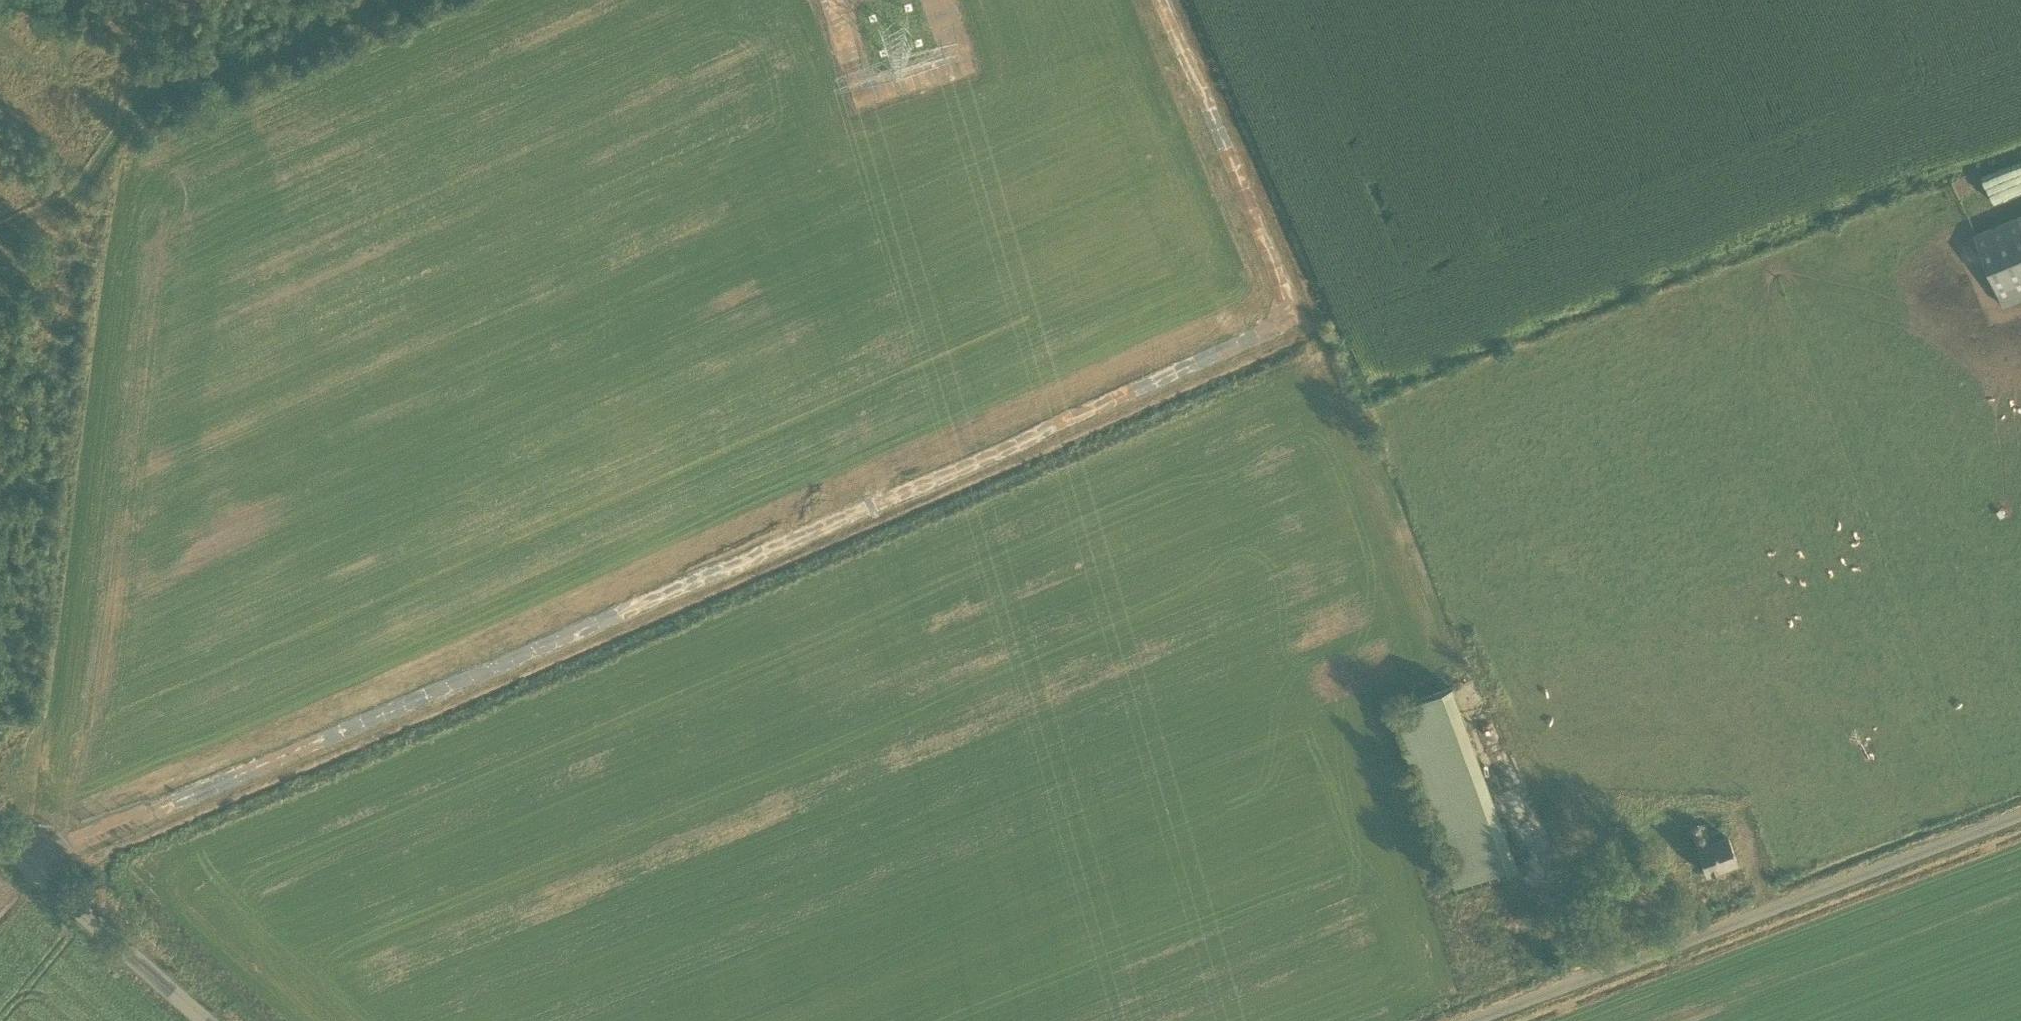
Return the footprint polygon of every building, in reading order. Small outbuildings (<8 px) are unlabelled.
[(2020,295),(2020,212),(1976,228),(2003,302),(2020,295)] [(1391,708),(1450,871),(1457,890),(1516,868),(1450,687),(1391,708)] [(1728,790),(1743,786),(1739,771),(1724,775),(1728,790)] [(1738,863),(1728,837),(1711,843),(1704,826),(1690,831),(1707,875),(1738,863)]
